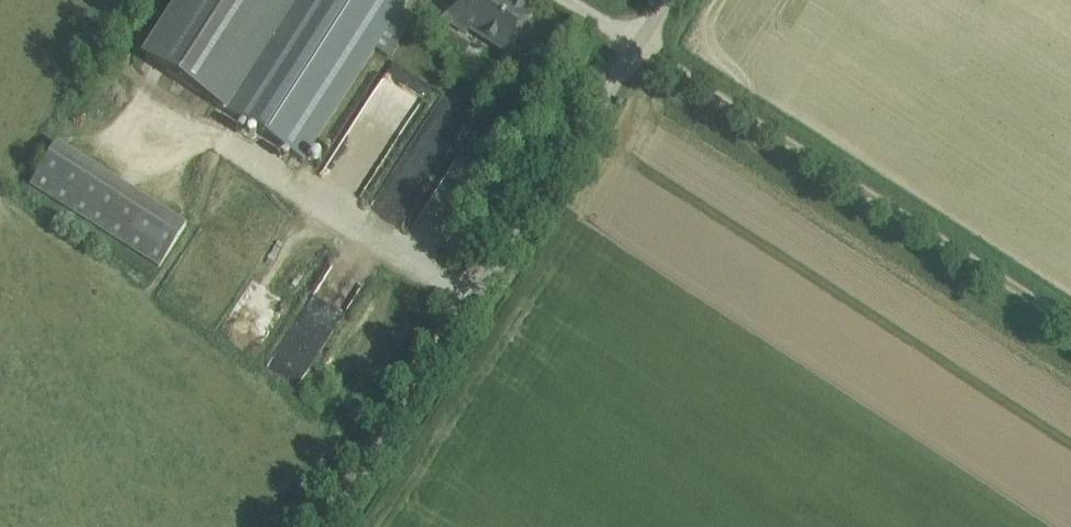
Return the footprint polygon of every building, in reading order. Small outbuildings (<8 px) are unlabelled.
[(146,60),(223,109),(293,0),(185,0),(146,60)] [(223,109),(303,160),(375,48),(389,57),(413,19),(399,10),(406,0),(293,0),(223,109)] [(508,0),(453,0),(442,18),(466,33),(470,28),(508,53),(521,32),(526,35),(533,22),(529,20),(532,15),(508,0)] [(362,196),(430,82),(398,62),(357,131),(352,128),(325,174),(362,196)] [(186,226),(56,143),(30,184),(160,267),(186,226)] [(309,296),(270,361),(300,378),(338,314),(309,296)]
